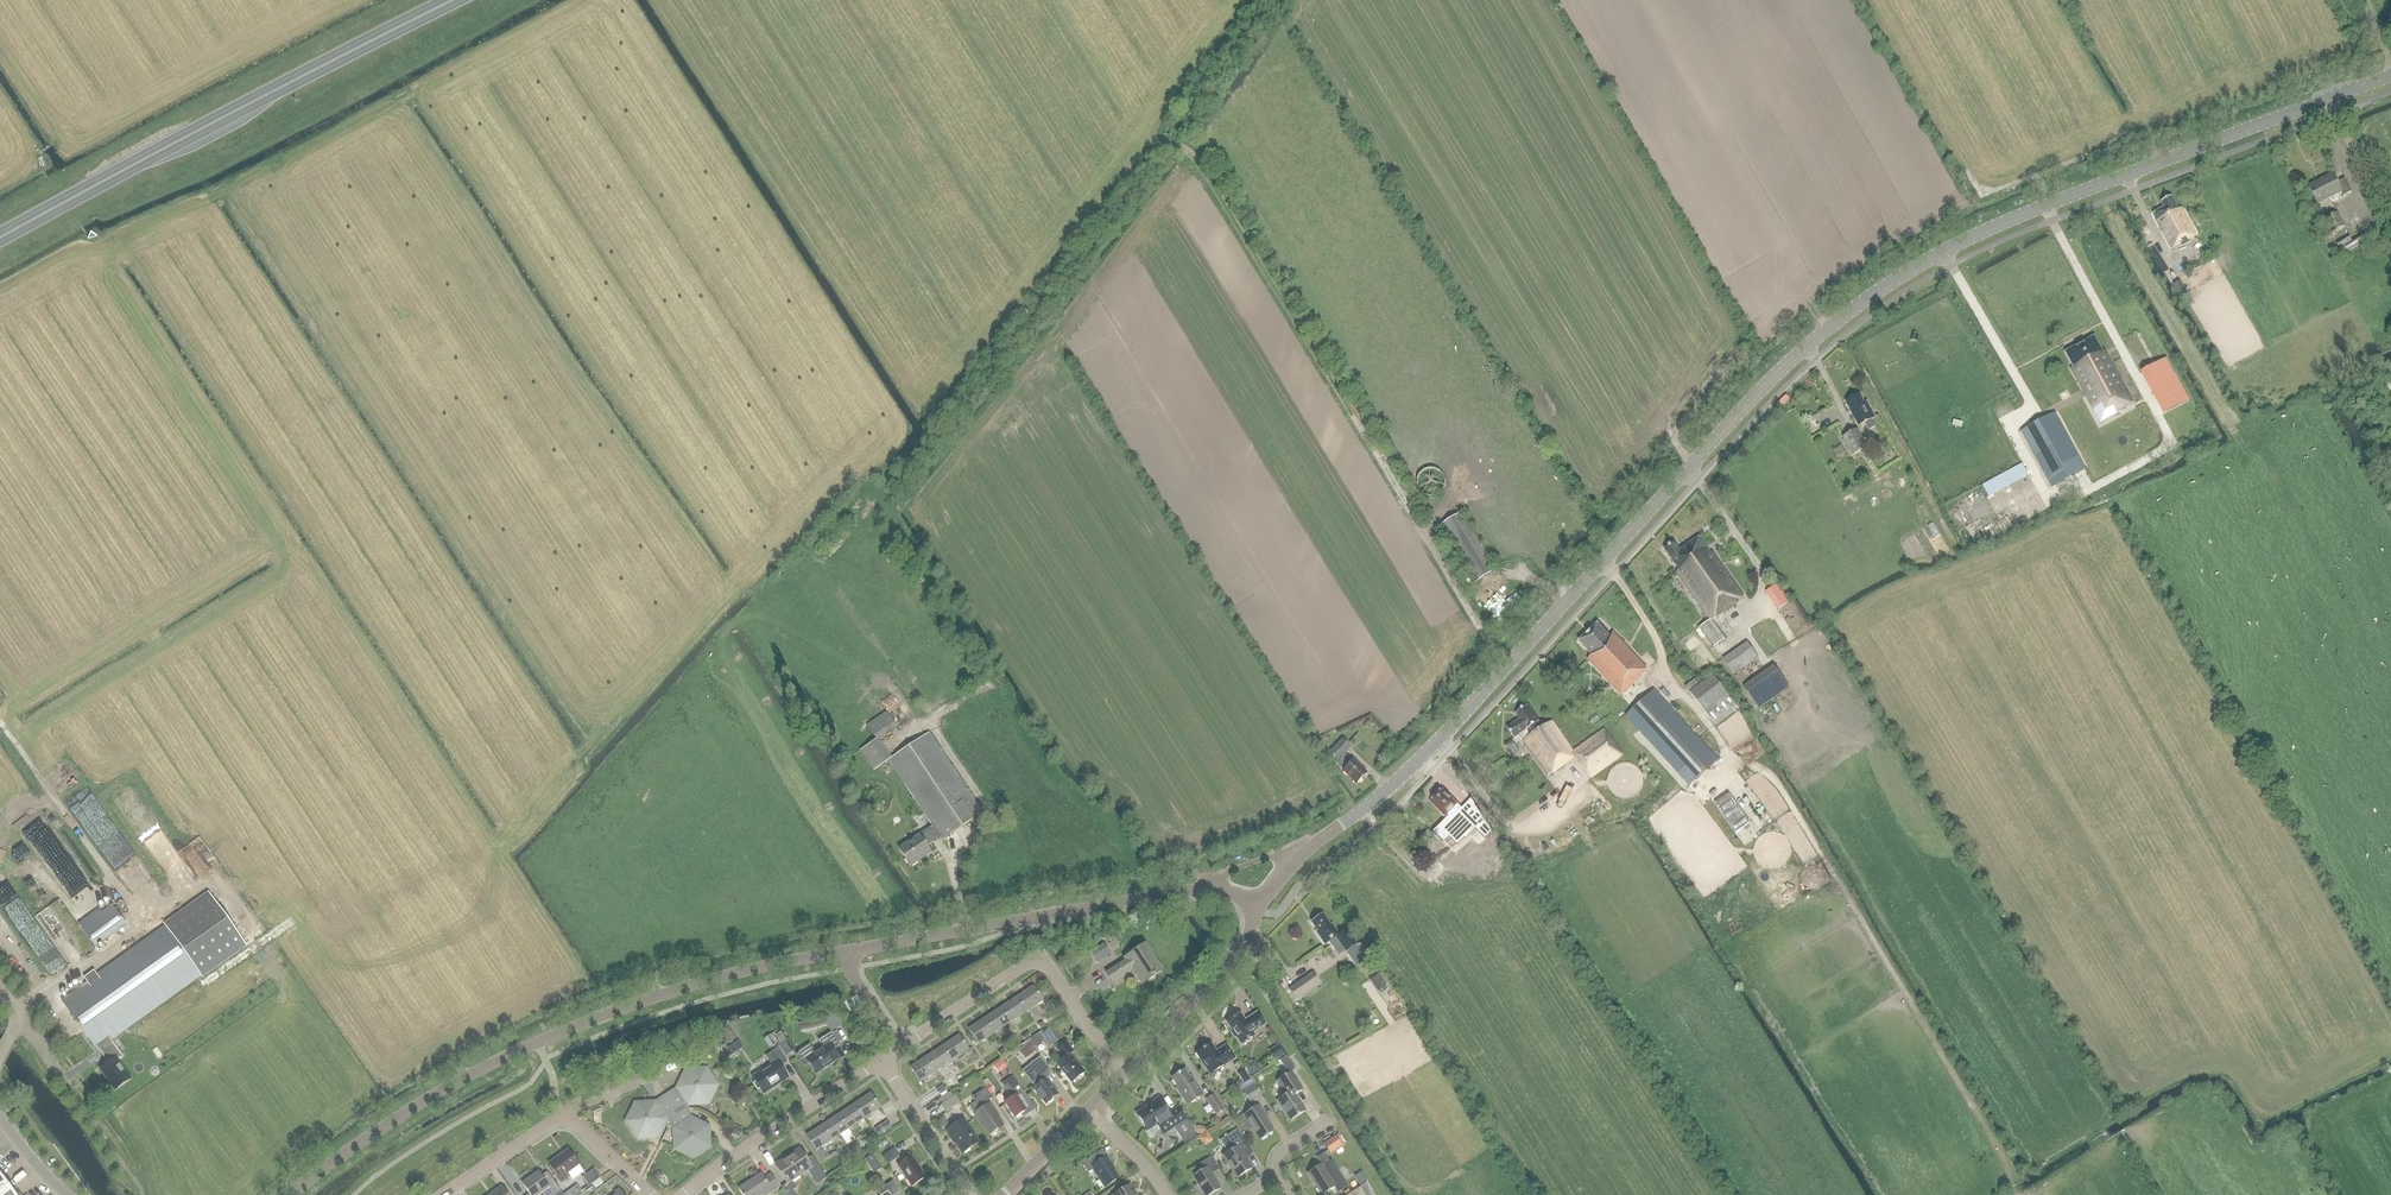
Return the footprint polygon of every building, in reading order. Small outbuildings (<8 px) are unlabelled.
[(2332,174),(2308,186),(2318,204),(2330,198),(2332,201),(2338,198),(2336,194),(2341,192),(2343,196),(2351,192),(2344,178),(2337,182),(2332,174)] [(2153,213),(2171,249),(2196,236),(2181,208),(2178,209),(2171,196),(2161,202),(2164,207),(2153,213)] [(2338,213),(2325,219),(2332,233),(2344,226),(2338,213)] [(2313,220),(2315,225),(2323,221),(2320,216),(2313,220)] [(2381,220),(2376,223),(2384,237),(2389,234),(2381,220)] [(2352,242),(2348,235),(2336,242),(2339,249),(2352,242)] [(2366,241),(2363,235),(2339,250),(2342,255),(2366,241)] [(2187,294),(2179,281),(2171,285),(2180,299),(2187,294)] [(2097,408),(2100,413),(2113,406),(2118,403),(2122,410),(2121,410),(2122,410),(2123,410),(2122,408),(2133,402),(2119,377),(2119,378),(2116,379),(2112,373),(2115,371),(2116,371),(2105,351),(2101,352),(2094,338),(2067,353),(2075,367),(2072,369),(2083,389),(2086,387),(2089,394),(2087,395),(2086,395),(2087,398),(2088,397),(2087,396),(2090,395),(2097,408)] [(1860,396),(1847,403),(1859,426),(1865,423),(1869,431),(1875,428),(1871,420),(1875,418),(1867,403),(1864,404),(1860,396)] [(2050,416),(2055,413),(2055,412),(2021,431),(2021,432),(2026,429),(2037,449),(2032,452),(2051,487),(2085,469),(2070,440),(2065,443),(2050,416)] [(1858,430),(1843,438),(1853,456),(1868,448),(1858,430)] [(1430,497),(1433,496),(1436,496),(1438,494),(1440,493),(1442,490),(1444,488),(1445,485),(1445,482),(1445,480),(1444,477),(1443,474),(1441,472),(1438,470),(1436,469),(1434,468),(1431,468),(1428,468),(1425,469),(1423,470),(1421,472),(1419,474),(1418,476),(1417,479),(1416,482),(1417,485),(1417,488),(1419,490),(1420,492),(1422,494),(1425,495),(1427,496),(1430,497)] [(1462,513),(1439,527),(1474,584),(1497,570),(1462,513)] [(1677,573),(1709,619),(1710,620),(1711,620),(1742,598),(1711,552),(1710,553),(1706,548),(1708,547),(1701,537),(1680,551),(1675,543),(1666,550),(1680,571),(1677,573)] [(1774,609),(1787,602),(1777,582),(1764,588),(1774,609)] [(1598,623),(1578,641),(1591,655),(1587,659),(1620,695),(1641,677),(1640,676),(1647,669),(1613,632),(1609,636),(1598,623)] [(1716,626),(1705,635),(1714,647),(1725,639),(1716,626)] [(1723,661),(1734,676),(1757,660),(1745,644),(1723,661)] [(1743,689),(1759,709),(1789,687),(1773,666),(1743,689)] [(1694,680),(1685,687),(1716,726),(1738,709),(1712,676),(1699,686),(1694,680)] [(1653,690),(1625,716),(1689,786),(1718,760),(1653,690)] [(1520,735),(1548,777),(1576,757),(1590,778),(1622,756),(1604,730),(1573,751),(1552,721),(1543,727),(1528,706),(1517,713),(1520,718),(1507,727),(1514,738),(1520,735)] [(896,726),(886,712),(866,725),(875,740),(860,750),(873,771),(889,761),(932,826),(897,849),(910,868),(931,854),(927,847),(940,838),(941,840),(982,813),(929,732),(890,758),(878,739),(896,726)] [(1328,747),(1323,739),(1318,743),(1323,750),(1328,747)] [(1335,763),(1356,783),(1366,773),(1353,759),(1351,761),(1344,754),(1351,747),(1343,739),(1329,753),(1337,760),(1335,763)] [(1521,753),(1512,740),(1506,744),(1510,750),(1512,749),(1516,756),(1521,753)] [(1743,778),(1735,782),(1750,806),(1757,801),(1743,778)] [(1433,800),(1431,802),(1441,811),(1440,813),(1444,817),(1446,815),(1448,816),(1433,831),(1442,841),(1449,833),(1458,842),(1465,834),(1466,836),(1474,828),(1476,830),(1485,839),(1492,832),(1494,834),(1495,834),(1471,799),(1471,800),(1472,802),(1464,810),(1462,809),(1457,803),(1456,804),(1442,791),(1441,793),(1439,794),(1437,796),(1435,796),(1432,799),(1433,800)] [(87,982),(61,1000),(97,1051),(98,1050),(108,1063),(100,1069),(115,1090),(131,1079),(118,1061),(124,1057),(112,1040),(201,976),(202,977),(246,946),(208,893),(164,925),(165,926),(97,975),(94,971),(84,978),(87,982)] [(112,906),(82,927),(96,946),(126,925),(112,906)] [(1346,950),(1356,944),(1346,930),(1339,935),(1331,925),(1330,926),(1323,915),(1311,923),(1317,931),(1315,933),(1324,946),(1328,943),(1334,951),(1340,946),(1344,952),(1346,950)] [(1091,952),(1098,962),(1110,954),(1103,944),(1091,952)] [(1162,972),(1145,947),(1124,960),(1125,962),(1106,974),(1113,984),(1124,977),(1123,975),(1135,967),(1145,983),(1153,978),(1155,979),(1157,978),(1156,976),(1162,972)] [(1319,983),(1312,972),(1289,989),(1296,999),(1319,983)] [(1386,986),(1378,974),(1369,979),(1377,992),(1386,986)] [(1032,1017),(1044,1009),(1031,990),(1019,998),(1032,1017)] [(1021,1024),(1032,1017),(1019,998),(1008,1005),(1021,1024)] [(1010,1032),(1021,1024),(1008,1005),(997,1012),(1010,1032)] [(1010,1032),(997,1012),(986,1020),(998,1039),(1010,1032)] [(1236,1036),(1241,1044),(1255,1035),(1253,1032),(1265,1024),(1257,1012),(1248,1018),(1249,1020),(1246,1022),(1240,1013),(1226,1022),(1232,1031),(1231,1032),(1234,1037),(1236,1036)] [(1044,1025),(1040,1018),(1035,1022),(1039,1028),(1044,1025)] [(825,1020),(800,1027),(801,1032),(827,1025),(825,1020)] [(974,1028),(986,1047),(998,1039),(986,1020),(974,1028)] [(1039,1028),(1035,1022),(1030,1025),(1034,1031),(1039,1028)] [(1054,1026),(1042,1034),(1050,1046),(1062,1038),(1054,1026)] [(788,1040),(787,1041),(781,1031),(775,1035),(781,1044),(779,1046),(786,1056),(795,1050),(788,1040)] [(798,1056),(804,1065),(809,1062),(816,1073),(824,1068),(824,1069),(828,1066),(828,1065),(838,1058),(832,1049),(839,1044),(843,1040),(837,1031),(832,1034),(830,1032),(819,1040),(824,1047),(822,1048),(822,1047),(814,1053),(809,1046),(798,1054),(797,1053),(795,1054),(797,1057),(798,1056)] [(1012,1037),(1017,1043),(1022,1040),(1022,1039),(1018,1033),(1012,1037)] [(972,1056),(959,1037),(948,1045),(960,1064),(972,1056)] [(1012,1037),(1007,1040),(1011,1046),(1017,1043),(1012,1037)] [(1036,1051),(1029,1042),(1018,1051),(1025,1059),(1036,1051)] [(1072,1083),(1085,1072),(1070,1054),(1074,1051),(1066,1042),(1057,1049),(1064,1058),(1057,1064),(1061,1069),(1061,1074),(1065,1075),(1072,1083)] [(1225,1065),(1235,1058),(1227,1044),(1216,1051),(1211,1043),(1196,1053),(1210,1074),(1225,1065)] [(949,1072),(960,1064),(948,1045),(936,1052),(949,1072)] [(729,1057),(736,1052),(732,1047),(731,1046),(728,1048),(724,1050),(729,1057)] [(1284,1054),(1279,1047),(1270,1053),(1275,1060),(1284,1054)] [(753,1077),(763,1094),(772,1089),(773,1090),(777,1087),(776,1086),(787,1079),(779,1067),(787,1062),(779,1048),(766,1056),(772,1066),(753,1077)] [(990,1052),(994,1058),(999,1054),(995,1048),(990,1052)] [(936,1052),(925,1060),(938,1079),(949,1072),(936,1052)] [(1287,1055),(1280,1060),(1284,1066),(1291,1061),(1287,1055)] [(1052,1099),(1058,1094),(1046,1080),(1045,1081),(1041,1077),(1050,1070),(1040,1057),(1022,1071),(1036,1088),(1034,1089),(1046,1103),(1048,1102),(1049,1102),(1052,1100),(1052,1099)] [(913,1068),(926,1087),(938,1079),(925,1060),(913,1068)] [(1006,1067),(1001,1060),(993,1066),(997,1073),(1006,1067)] [(1261,1070),(1255,1060),(1245,1066),(1251,1076),(1261,1070)] [(963,1069),(967,1075),(972,1072),(968,1066),(963,1069)] [(967,1075),(963,1069),(958,1073),(962,1079),(967,1075)] [(1179,1092),(1187,1105),(1203,1094),(1192,1076),(1190,1077),(1185,1069),(1172,1078),(1181,1091),(1179,1092)] [(666,1096),(677,1112),(690,1110),(689,1105),(692,1103),(693,1104),(703,1104),(705,1100),(710,1099),(716,1086),(705,1070),(685,1071),(679,1084),(680,1086),(666,1096)] [(1250,1078),(1245,1070),(1238,1074),(1243,1083),(1250,1078)] [(1290,1121),(1305,1111),(1295,1095),(1303,1090),(1291,1072),(1277,1081),(1286,1095),(1277,1101),(1290,1121)] [(1005,1103),(1015,1119),(1026,1111),(1028,1115),(1036,1110),(1024,1092),(1024,1093),(1014,1077),(1002,1084),(1012,1099),(1005,1103)] [(940,1084),(945,1090),(950,1087),(946,1081),(940,1084)] [(1249,1101),(1254,1097),(1261,1093),(1255,1083),(1243,1090),(1249,1101)] [(939,1094),(945,1090),(940,1084),(935,1087),(939,1093),(939,1094)] [(994,1098),(987,1087),(973,1096),(977,1101),(968,1107),(973,1114),(975,1113),(984,1128),(985,1127),(989,1134),(1003,1126),(996,1114),(997,1113),(991,1103),(990,1104),(988,1101),(994,1098)] [(1216,1114),(1224,1109),(1214,1094),(1206,1100),(1216,1114)] [(659,1133),(662,1128),(664,1124),(669,1127),(677,1112),(666,1096),(651,1106),(650,1103),(635,1104),(627,1122),(632,1129),(638,1139),(653,1138),(655,1133),(659,1133)] [(870,1097),(858,1104),(870,1124),(882,1116),(870,1097)] [(955,1097),(941,1106),(946,1113),(959,1104),(955,1097)] [(1136,1114),(1147,1130),(1156,1124),(1159,1129),(1160,1129),(1160,1130),(1166,1132),(1167,1131),(1168,1131),(1174,1127),(1181,1138),(1193,1130),(1186,1119),(1185,1119),(1178,1107),(1177,1107),(1178,1108),(1169,1113),(1159,1098),(1151,1103),(1152,1104),(1148,1107),(1147,1107),(1136,1114)] [(859,1131),(870,1124),(858,1104),(846,1112),(859,1131)] [(1265,1119),(1267,1117),(1259,1105),(1239,1118),(1247,1131),(1253,1128),(1261,1140),(1274,1131),(1265,1119)] [(690,1110),(677,1112),(669,1127),(674,1129),(676,1133),(674,1134),(675,1144),(680,1146),(680,1152),(694,1158),(710,1147),(708,1129),(708,1127),(695,1121),(693,1122),(691,1119),(690,1110)] [(846,1112),(835,1119),(848,1139),(859,1131),(846,1112)] [(837,1146),(848,1139),(835,1119),(824,1127),(837,1146)] [(942,1131),(944,1130),(945,1131),(946,1130),(951,1138),(953,1137),(963,1152),(979,1142),(964,1119),(950,1128),(947,1122),(940,1126),(942,1131)] [(730,1134),(739,1138),(743,1129),(734,1125),(730,1134)] [(873,1128),(878,1135),(883,1131),(879,1125),(873,1128)] [(825,1154),(837,1146),(824,1127),(812,1135),(825,1154)] [(878,1135),(873,1128),(868,1132),(872,1138),(878,1135)] [(1223,1156),(1237,1178),(1252,1168),(1239,1146),(1247,1142),(1238,1128),(1220,1140),(1228,1153),(1223,1156)] [(1206,1132),(1197,1137),(1202,1145),(1211,1140),(1206,1132)] [(1345,1144),(1338,1134),(1324,1144),(1330,1154),(1342,1146),(1345,1144)] [(851,1143),(855,1149),(860,1146),(856,1140),(851,1143)] [(846,1147),(850,1153),(855,1149),(851,1143),(846,1147)] [(894,1148),(882,1156),(888,1165),(899,1157),(894,1148)] [(788,1157),(801,1177),(809,1172),(813,1178),(814,1177),(818,1183),(824,1179),(825,1180),(827,1178),(815,1159),(809,1162),(800,1149),(788,1157)] [(569,1151),(549,1164),(561,1182),(570,1176),(572,1179),(583,1172),(584,1173),(578,1165),(578,1164),(569,1151)] [(883,1167),(874,1153),(864,1159),(873,1173),(883,1167)] [(901,1158),(903,1162),(898,1165),(911,1186),(925,1177),(912,1156),(911,1156),(909,1153),(901,1158)] [(1322,1165),(1308,1173),(1321,1194),(1335,1186),(1338,1191),(1346,1186),(1331,1162),(1331,1163),(1324,1153),(1317,1157),(1322,1165)] [(1118,1178),(1110,1167),(1112,1166),(1106,1157),(1098,1162),(1094,1155),(1090,1158),(1083,1165),(1088,1173),(1093,1169),(1105,1187),(1118,1178)] [(788,1157),(775,1165),(788,1184),(783,1187),(788,1194),(795,1194),(793,1191),(797,1188),(793,1182),(801,1177),(788,1157)] [(1192,1177),(1204,1194),(1210,1194),(1221,1188),(1212,1174),(1219,1170),(1211,1157),(1195,1167),(1199,1173),(1192,1177)] [(835,1168),(840,1165),(836,1158),(831,1162),(835,1168)] [(594,1170),(583,1178),(589,1186),(592,1184),(600,1178),(594,1170)] [(0,1172),(0,1194),(17,1194),(0,1172)] [(522,1183),(530,1194),(537,1194),(541,1193),(549,1187),(555,1194),(561,1191),(548,1173),(542,1177),(538,1172),(522,1183)] [(743,1194),(762,1194),(771,1189),(773,1191),(779,1187),(770,1175),(764,1179),(761,1175),(739,1190),(743,1194)] [(834,1187),(839,1184),(834,1176),(828,1179),(834,1187)] [(595,1188),(603,1183),(600,1178),(592,1184),(595,1188)] [(900,1192),(893,1181),(878,1191),(881,1194),(895,1194),(900,1192)] [(1360,1187),(1366,1194),(1374,1194),(1366,1183),(1360,1187)] [(570,1190),(574,1194),(576,1194),(581,1191),(577,1185),(570,1190)] [(585,1189),(588,1193),(594,1189),(591,1185),(585,1189)] [(1130,1185),(1114,1194),(1136,1194),(1130,1185)] [(1360,1187),(1348,1194),(1366,1194),(1360,1187)]
